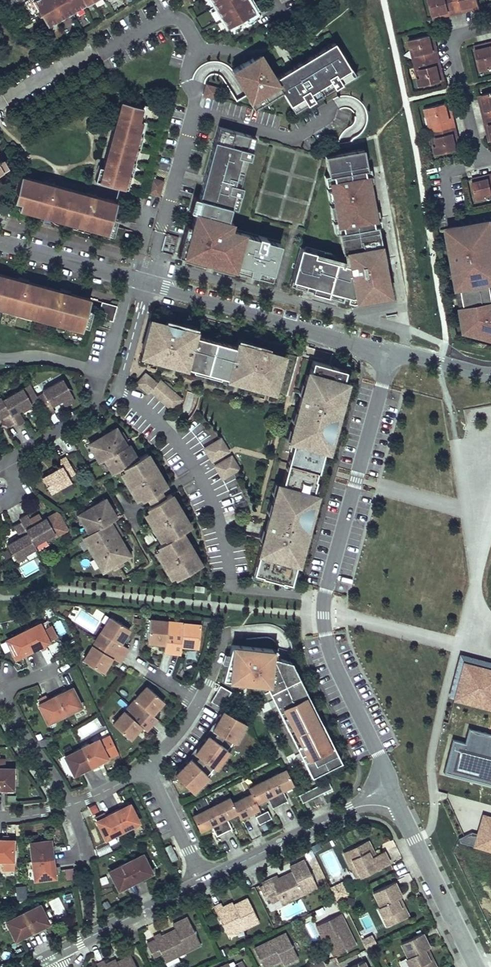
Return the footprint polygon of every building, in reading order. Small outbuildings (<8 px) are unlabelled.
[(24,1),(28,7),(31,13),(38,9),(47,26),(93,0),(26,0),(24,1)] [(249,25),(261,18),(256,10),(254,12),(247,0),(212,0),(228,28),(245,18),(249,25)] [(254,12),(256,10),(251,0),(247,0),(254,12)] [(456,13),(453,0),(429,0),(432,15),(440,13),(441,17),(448,15),(456,13)] [(472,9),(471,6),(479,4),(478,0),(453,0),(456,13),(465,11),(472,9)] [(429,35),(409,40),(411,49),(414,48),(418,63),(438,58),(436,48),(435,42),(431,43),(429,35)] [(242,62),(230,70),(249,99),(272,85),(271,84),(275,81),(280,89),(289,103),(302,95),(306,102),(314,97),(309,91),(329,79),(334,85),(341,81),(337,74),(346,68),(350,75),(354,73),(333,40),(293,66),(295,69),(290,72),(288,70),(275,78),(261,56),(254,61),(246,66),(242,62)] [(480,70),(489,68),(488,65),(490,64),(490,42),(490,43),(482,44),(483,48),(475,50),(480,70)] [(250,56),(242,62),(246,66),(254,61),(250,56)] [(438,58),(418,63),(422,77),(418,78),(420,87),(441,82),(439,74),(442,73),(441,68),(438,58)] [(346,68),(337,74),(341,81),(350,75),(346,68)] [(329,79),(309,91),(314,97),(334,85),(329,79)] [(249,99),(248,100),(253,107),(280,89),(275,81),(271,84),(272,85),(249,99)] [(217,98),(220,87),(209,84),(206,95),(217,98)] [(482,95),(484,102),(480,103),(482,112),(484,119),(490,117),(490,92),(482,95)] [(302,95),(289,103),(294,110),(306,102),(302,95)] [(142,121),(146,108),(121,100),(117,115),(120,116),(106,168),(103,167),(99,166),(95,180),(124,188),(142,121)] [(430,115),(434,130),(454,125),(452,116),(451,109),(447,110),(446,103),(425,107),(427,116),(430,115)] [(106,168),(120,116),(117,115),(103,167),(106,168)] [(146,122),(142,121),(124,188),(128,189),(146,122)] [(256,135),(218,125),(214,140),(217,141),(216,148),(213,147),(205,176),(208,177),(206,183),(203,182),(199,197),(201,197),(197,211),(196,211),(192,224),(194,225),(185,255),(209,261),(211,255),(217,256),(250,265),(257,267),(273,271),(281,240),(231,227),(256,135)] [(434,146),(436,154),(456,149),(455,141),(458,141),(457,136),(454,125),(434,130),(437,145),(434,146)] [(348,147),(325,151),(329,174),(333,173),(335,183),(335,186),(336,192),(332,192),(333,198),(334,203),(336,212),(340,211),(343,230),(339,230),(343,249),(347,249),(348,254),(349,253),(350,259),(349,259),(349,263),(343,261),(343,263),(340,262),(341,261),(314,253),(315,249),(301,246),(291,283),(306,287),(308,277),(314,279),(311,288),(315,289),(317,284),(345,292),(349,293),(351,294),(383,287),(381,280),(387,279),(384,263),(379,264),(378,259),(374,237),(379,236),(377,223),(371,224),(369,218),(376,217),(368,173),(362,175),(360,168),(366,167),(364,151),(359,152),(357,146),(348,147)] [(108,233),(116,202),(21,175),(14,201),(20,202),(19,204),(96,225),(94,230),(108,233)] [(477,199),(485,197),(484,193),(490,192),(490,175),(488,176),(480,178),(480,181),(473,183),(477,199)] [(158,197),(163,182),(151,179),(147,194),(158,197)] [(194,195),(190,209),(196,211),(197,211),(201,197),(199,197),(194,195)] [(96,225),(19,204),(18,209),(94,230),(96,225)] [(490,253),(488,247),(490,246),(490,242),(489,232),(490,232),(490,220),(448,228),(450,240),(454,239),(457,252),(452,253),(454,260),(458,260),(463,284),(466,304),(469,318),(464,319),(466,328),(490,335),(490,253)] [(178,253),(185,255),(194,225),(192,224),(186,223),(178,253)] [(379,236),(374,237),(378,259),(383,258),(379,236)] [(344,257),(315,249),(314,253),(341,261),(343,261),(349,263),(349,259),(350,259),(349,253),(348,254),(347,249),(343,249),(344,257)] [(217,256),(215,263),(249,272),(250,265),(217,256)] [(463,284),(458,260),(454,260),(458,285),(463,284)] [(257,267),(255,273),(271,277),(273,271),(257,267)] [(83,325),(87,309),(90,298),(70,292),(70,291),(60,288),(59,290),(43,285),(28,281),(29,280),(18,277),(18,278),(0,273),(0,301),(6,303),(4,309),(81,330),(83,325)] [(308,277),(306,287),(311,288),(314,279),(308,277)] [(349,293),(347,298),(353,299),(390,293),(387,279),(381,280),(383,287),(351,294),(349,293)] [(317,284),(315,289),(344,297),(345,292),(317,284)] [(466,304),(463,284),(458,285),(462,305),(466,304)] [(113,321),(117,305),(101,301),(99,311),(106,313),(104,319),(113,321)] [(284,353),(268,349),(269,345),(252,341),(251,343),(238,339),(237,342),(195,331),(196,328),(183,324),(183,322),(166,317),(165,321),(151,317),(143,348),(157,352),(156,357),(155,359),(170,363),(172,358),(185,362),(184,365),(193,368),(193,370),(220,377),(220,375),(229,377),(243,381),(242,382),(258,386),(258,385),(259,380),(269,382),(268,384),(275,386),(284,353)] [(156,357),(157,352),(143,348),(141,353),(156,357)] [(289,587),(348,370),(313,360),(306,384),(304,383),(297,410),(299,411),(291,440),(294,441),(290,454),(292,455),(284,484),(280,483),(277,494),(275,493),(262,539),(265,539),(256,572),(253,572),(252,577),(289,587)] [(182,399),(160,380),(160,381),(147,371),(137,383),(149,393),(151,391),(173,409),(182,399)] [(37,396),(48,415),(55,410),(52,405),(61,399),(64,397),(66,400),(73,396),(63,379),(42,390),(44,393),(37,396)] [(268,384),(269,382),(259,380),(258,385),(274,389),(275,386),(268,384)] [(15,422),(17,425),(24,421),(18,410),(21,408),(31,402),(23,387),(2,399),(15,422)] [(15,422),(2,399),(0,396),(0,416),(2,415),(9,426),(15,422)] [(75,399),(73,396),(66,400),(64,397),(61,399),(64,405),(75,399)] [(33,405),(31,402),(21,408),(23,411),(28,408),(33,405)] [(124,467),(138,458),(129,444),(111,454),(109,451),(127,440),(122,431),(119,433),(116,428),(90,443),(93,448),(92,449),(100,462),(104,459),(113,473),(124,467)] [(205,448),(212,461),(229,451),(221,438),(205,448)] [(143,500),(167,486),(159,472),(156,473),(142,482),(138,476),(153,468),(155,466),(148,453),(138,458),(124,467),(130,477),(127,479),(134,491),(136,489),(143,500)] [(49,473),(42,477),(51,492),(59,487),(71,481),(68,476),(75,473),(66,456),(59,460),(62,466),(54,471),(49,473)] [(239,468),(232,456),(215,465),(223,478),(239,468)] [(142,482),(156,473),(153,468),(138,476),(142,482)] [(160,529),(167,540),(182,531),(191,526),(183,512),(180,514),(165,523),(162,517),(177,508),(179,507),(171,493),(147,507),(154,518),(151,520),(158,531),(160,529)] [(117,516),(106,498),(97,503),(95,500),(86,505),(88,508),(79,514),(89,532),(117,516)] [(165,523),(180,514),(177,508),(162,517),(165,523)] [(26,514),(19,518),(21,521),(34,544),(46,537),(54,532),(55,532),(47,517),(40,521),(36,523),(33,525),(26,514)] [(130,555),(120,536),(126,532),(117,516),(89,532),(84,535),(93,550),(92,551),(103,571),(112,565),(115,570),(124,565),(121,560),(130,555)] [(34,544),(21,521),(14,525),(20,537),(17,539),(14,540),(7,544),(15,559),(16,559),(25,554),(36,547),(34,544)] [(177,578),(201,564),(193,550),(176,560),(173,555),(190,545),(182,531),(167,540),(158,545),(164,556),(162,558),(168,569),(171,567),(177,578)] [(33,559),(19,566),(24,577),(38,571),(33,559)] [(110,617),(84,660),(102,671),(111,657),(119,662),(128,648),(120,644),(129,628),(110,617)] [(201,624),(150,620),(147,641),(165,643),(164,651),(180,652),(181,645),(199,647),(201,624)] [(40,645),(48,641),(40,623),(31,628),(30,627),(23,631),(33,650),(40,646),(40,645)] [(15,635),(7,640),(16,658),(24,653),(25,654),(33,650),(23,631),(15,634),(15,635)] [(272,649),(232,644),(229,655),(227,664),(224,673),(238,675),(237,680),(242,681),(253,682),(258,683),(265,683),(273,700),(280,697),(283,703),(276,706),(281,716),(287,714),(294,728),(288,731),(303,761),(309,758),(316,773),(341,761),(333,746),(329,748),(315,718),(318,716),(311,701),(307,703),(289,668),(291,662),(282,659),(271,656),(272,649)] [(187,648),(186,658),(195,659),(196,650),(187,648)] [(307,703),(311,701),(291,662),(289,668),(307,703)] [(463,662),(452,702),(490,711),(490,669),(463,662)] [(222,686),(212,701),(221,707),(231,692),(222,686)] [(72,710),(81,705),(72,687),(63,692),(63,691),(55,695),(65,714),(72,711),(72,710)] [(147,687),(114,723),(130,738),(140,726),(146,730),(156,717),(152,714),(163,700),(147,687)] [(48,700),(39,704),(48,722),(57,717),(57,718),(65,714),(55,695),(47,699),(48,700)] [(280,697),(273,700),(276,706),(283,703),(280,697)] [(182,767),(175,774),(191,790),(213,767),(231,745),(244,723),(223,710),(212,731),(225,738),(219,744),(208,735),(203,743),(196,753),(206,761),(201,767),(191,758),(182,767)] [(287,714),(281,716),(288,731),(294,728),(287,714)] [(318,716),(315,718),(329,748),(333,746),(318,716)] [(468,729),(463,743),(453,740),(444,772),(490,784),(490,735),(468,729)] [(98,762),(107,757),(98,739),(89,744),(89,743),(81,747),(91,766),(98,763),(98,762)] [(74,752),(65,756),(74,774),(83,769),(83,770),(91,766),(81,747),(73,751),(74,752)] [(309,758),(303,761),(311,776),(316,773),(309,758)] [(12,788),(13,768),(3,768),(3,767),(0,767),(0,789),(3,789),(3,788),(12,788)] [(231,798),(192,816),(200,831),(211,825),(216,835),(231,828),(226,817),(237,812),(240,817),(249,812),(258,808),(255,802),(267,797),(271,807),(286,801),(281,789),(293,783),(286,770),(249,789),(252,794),(232,803),(231,798)] [(329,783),(299,793),(301,800),(331,790),(329,783)] [(130,826),(139,822),(130,804),(121,808),(113,811),(123,831),(130,827),(130,826)] [(105,816),(97,821),(106,838),(114,834),(115,835),(123,831),(113,811),(105,815),(105,816)] [(256,816),(259,824),(272,818),(268,811),(256,816)] [(481,815),(477,834),(473,832),(467,835),(458,839),(470,845),(490,851),(490,818),(481,815)] [(3,839),(0,839),(0,861),(2,861),(2,870),(14,870),(15,860),(13,860),(13,840),(9,840),(9,836),(3,836),(3,839)] [(50,840),(30,842),(32,852),(31,852),(32,861),(54,858),(52,850),(51,850),(50,840)] [(383,851),(375,855),(370,857),(368,851),(372,849),(368,840),(343,852),(352,870),(356,868),(361,877),(389,863),(386,857),(383,851)] [(171,844),(165,847),(172,861),(178,858),(171,844)] [(143,876),(152,872),(143,854),(134,859),(133,858),(126,862),(136,881),(143,877),(143,876)] [(35,879),(55,876),(54,867),(55,867),(54,858),(32,861),(33,869),(34,869),(35,879)] [(317,887),(304,860),(290,867),(292,872),(294,876),(289,878),(284,876),(278,878),(277,876),(262,884),(268,896),(276,892),(279,899),(286,896),(293,898),(317,887)] [(118,866),(110,871),(119,888),(127,884),(128,885),(136,881),(126,862),(118,865),(118,866)] [(73,867),(64,868),(65,880),(74,879),(73,867)] [(352,870),(357,879),(361,877),(356,868),(352,870)] [(330,887),(336,900),(341,898),(349,894),(343,881),(330,887)] [(394,881),(373,892),(380,906),(378,907),(384,918),(388,916),(391,924),(408,916),(402,904),(400,905),(396,899),(399,897),(401,896),(394,881)] [(26,886),(15,886),(16,897),(26,896),(26,886)] [(286,896),(279,899),(282,904),(293,898),(286,896)] [(244,928),(259,921),(248,898),(238,903),(239,905),(235,907),(234,905),(232,902),(223,907),(221,903),(214,907),(226,932),(242,925),(244,928)] [(40,927),(48,922),(39,905),(31,909),(30,908),(23,912),(32,932),(40,928),(40,927)] [(15,917),(7,921),(16,939),(24,935),(25,935),(32,932),(23,912),(15,916),(15,917)] [(334,956),(355,945),(340,913),(316,925),(323,940),(328,938),(331,936),(336,946),(332,947),(330,948),(334,956)] [(200,944),(187,917),(172,924),(175,929),(177,933),(172,935),(167,933),(161,936),(160,934),(153,937),(154,940),(146,944),(152,957),(161,952),(162,956),(169,953),(176,956),(200,944)] [(286,933),(254,948),(263,966),(271,966),(272,966),(271,964),(269,961),(279,956),(280,959),(281,960),(283,964),(298,957),(286,933)] [(401,943),(408,957),(405,958),(410,966),(436,966),(431,956),(428,958),(424,950),(427,948),(429,947),(422,933),(401,943)] [(366,950),(377,944),(372,934),(361,940),(366,950)] [(331,936),(328,938),(332,947),(336,946),(331,936)] [(169,953),(162,956),(165,961),(176,956),(169,953)] [(131,955),(121,960),(122,962),(118,964),(117,962),(115,959),(106,964),(104,960),(96,964),(98,966),(136,966),(131,955)]
